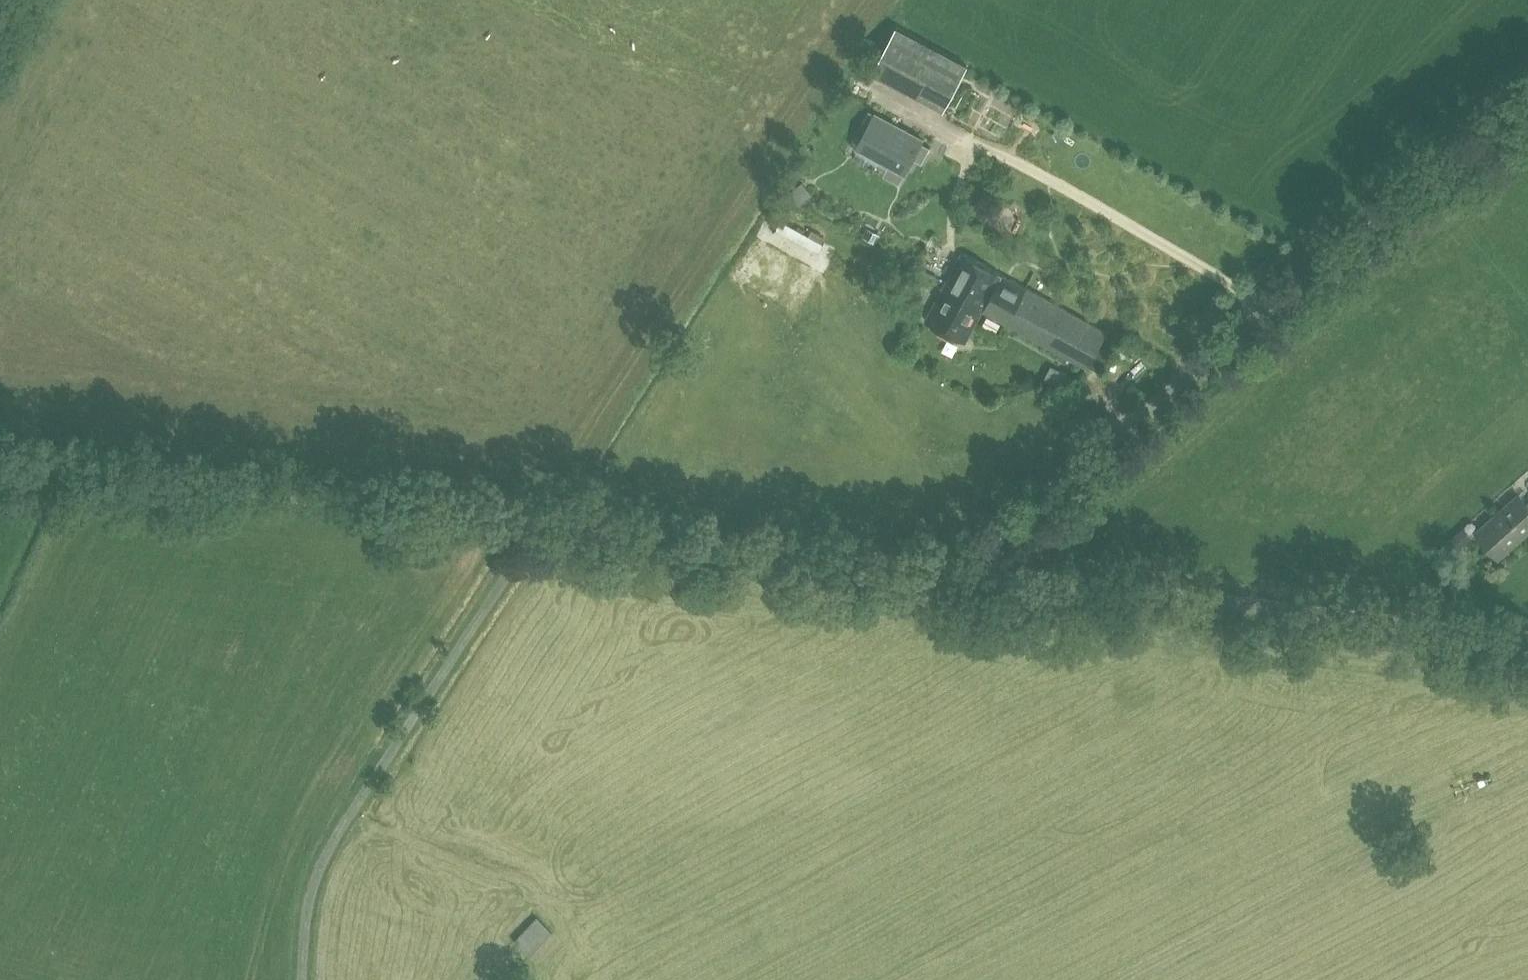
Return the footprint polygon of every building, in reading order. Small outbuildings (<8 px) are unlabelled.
[(872,72),(944,111),(970,65),(897,26),(872,72)] [(873,118),(855,152),(902,177),(910,163),(918,167),(927,152),(918,147),(920,144),(873,118)] [(790,191),(800,203),(812,193),(802,181),(790,191)] [(879,233),(867,227),(863,235),(875,241),(879,233)] [(807,242),(818,248),(825,235),(814,229),(807,242)] [(983,312),(1088,369),(1108,331),(963,252),(926,321),(966,343),(983,312)] [(1063,390),(1071,375),(1057,368),(1049,382),(1063,390)] [(607,468),(614,473),(617,468),(611,463),(607,468)] [(1527,503),(1519,494),(1476,532),(1498,557),(1527,531),(1527,502),(1527,503)] [(1469,541),(1460,531),(1453,538),(1462,548),(1469,541)] [(514,939),(529,955),(552,931),(536,916),(514,939)]
